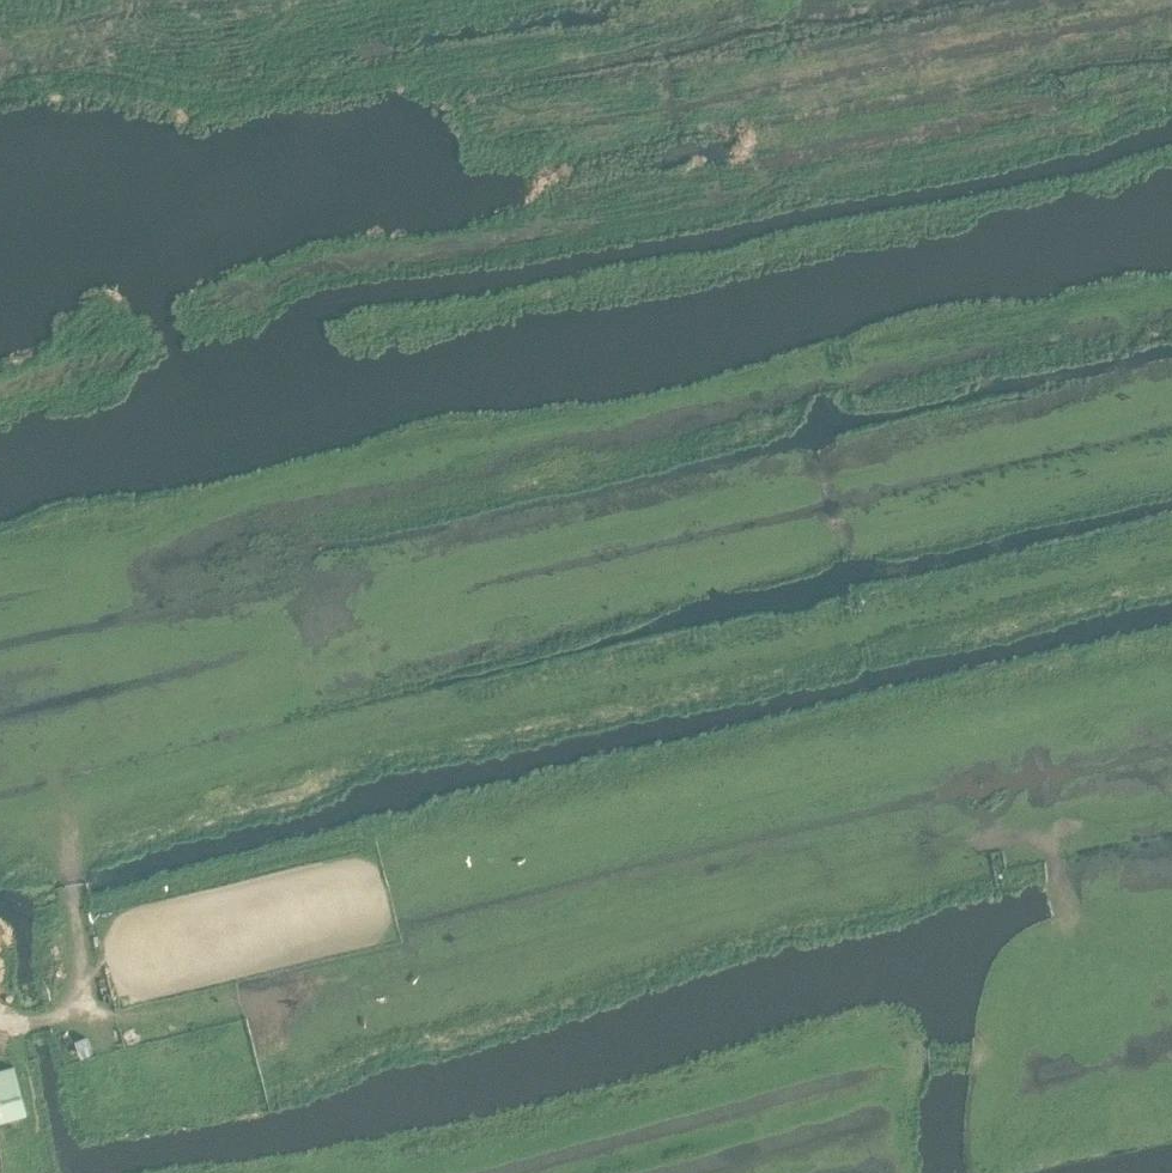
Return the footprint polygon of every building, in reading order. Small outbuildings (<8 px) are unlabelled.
[(0,1068),(0,1119),(27,1111),(12,1064),(0,1068)]
